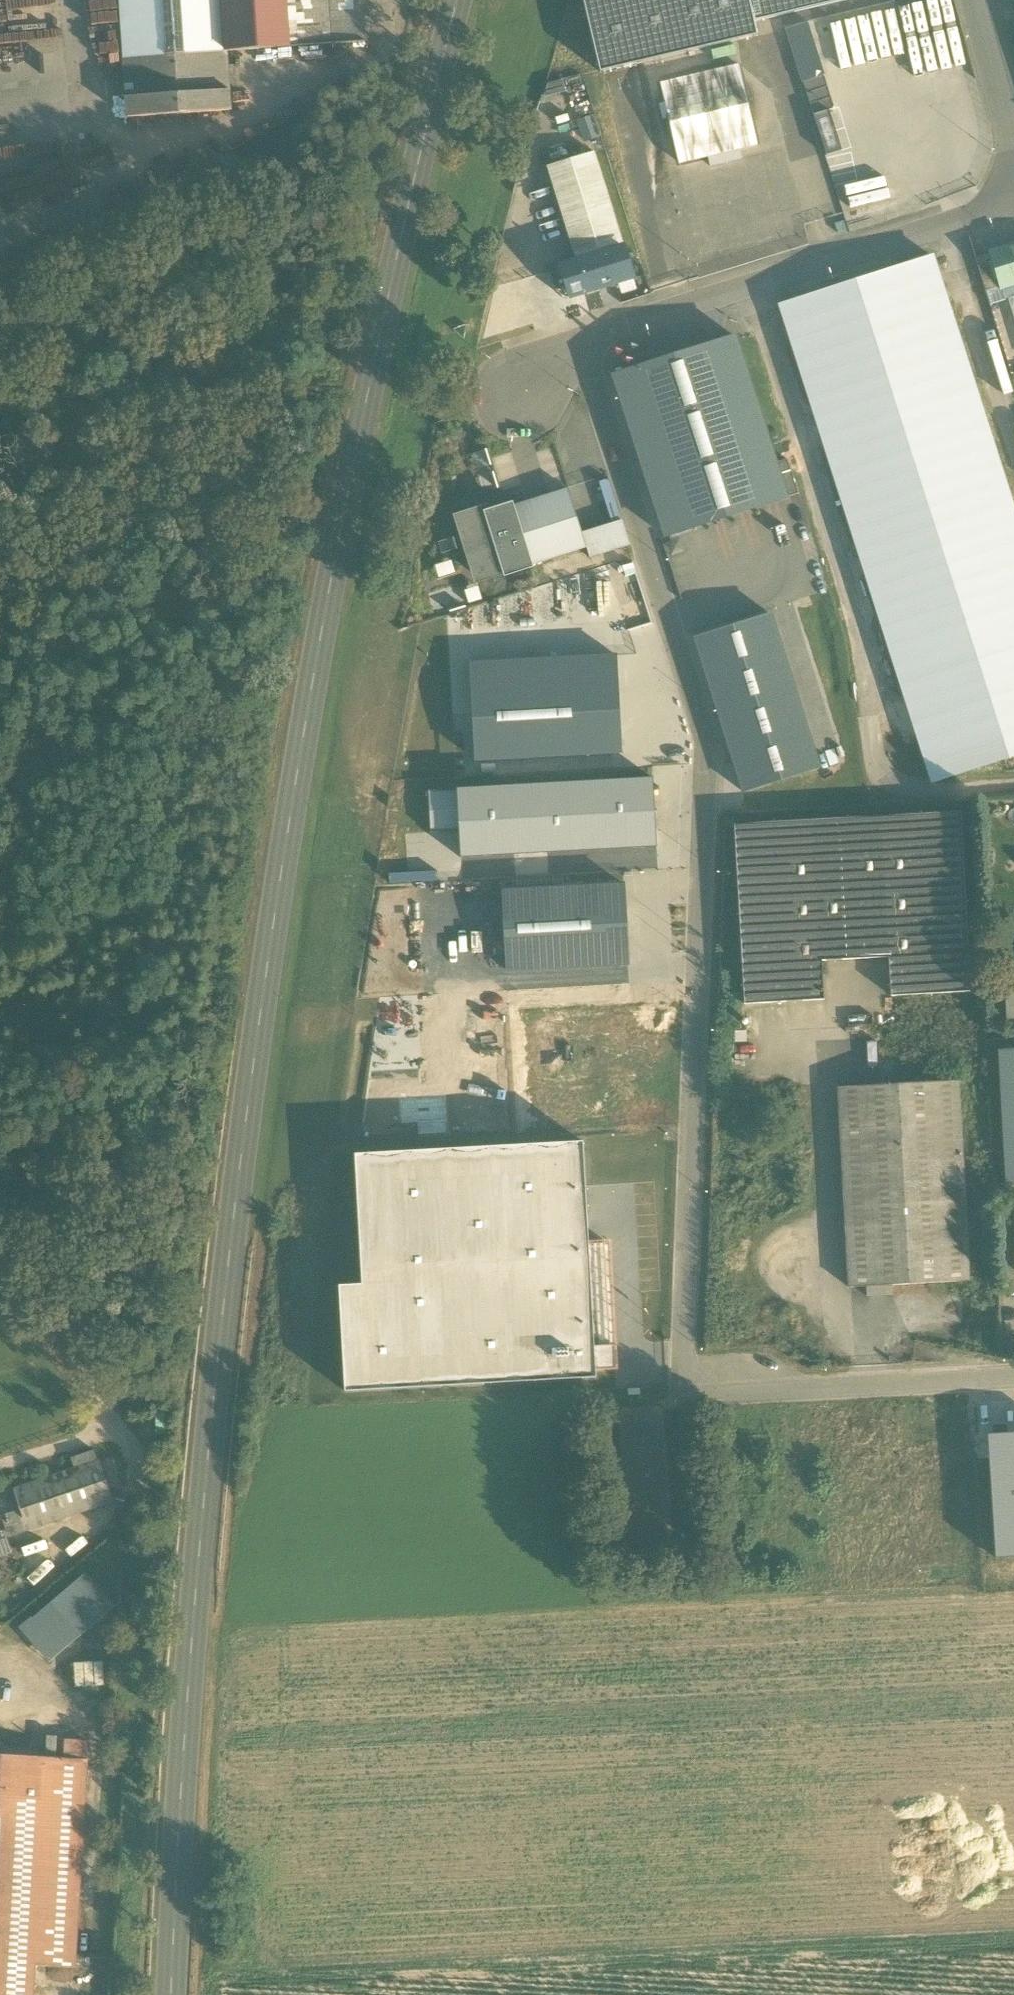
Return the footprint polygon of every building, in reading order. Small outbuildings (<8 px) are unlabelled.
[(223,0),(119,0),(126,99),(229,92),(227,52),(223,0)] [(288,48),(285,0),(223,0),(227,52),(288,48)] [(288,48),(365,43),(362,0),(285,0),(288,48)] [(754,22),(749,0),(584,0),(583,2),(600,73),(639,64),(758,36),(754,22)] [(754,22),(847,0),(749,0),(754,22)] [(785,30),(800,76),(822,69),(808,23),(785,30)] [(760,47),(758,36),(639,64),(678,227),(756,209),(796,199),(788,165),(770,86),(760,47)] [(785,83),(776,44),(760,47),(770,86),(785,83)] [(803,83),(813,116),(834,109),(824,76),(803,83)] [(231,111),(229,92),(126,99),(127,118),(231,111)] [(551,166),(593,153),(586,129),(544,143),(551,166)] [(577,262),(577,263),(623,249),(593,153),(551,166),(547,167),(577,262)] [(804,206),(794,163),(788,165),(796,199),(756,209),(757,217),(804,206)] [(1000,283),(1002,282),(1013,278),(1013,248),(1011,249),(1010,247),(990,253),(995,267),(999,281),(1000,283)] [(562,297),(568,299),(574,299),(583,293),(614,284),(617,280),(631,275),(623,249),(577,263),(577,262),(571,264),(565,265),(559,268),(554,273),(552,280),(553,287),(556,293),(562,297)] [(975,258),(986,292),(997,289),(991,269),(995,267),(990,253),(975,258)] [(932,782),(1013,755),(1013,517),(931,259),(780,308),(932,782)] [(1000,283),(1001,288),(1004,298),(1007,297),(1013,295),(1013,278),(1002,282),(1000,283)] [(997,289),(986,292),(989,304),(1005,299),(1004,298),(1001,288),(997,289)] [(613,376),(664,537),(786,498),(775,463),(734,337),(613,376)] [(775,463),(786,498),(798,494),(787,460),(775,463)] [(568,489),(490,514),(506,569),(507,573),(508,572),(586,548),(582,535),(568,489)] [(478,578),(506,569),(490,514),(489,513),(484,515),(469,511),(464,534),(478,578)] [(586,548),(589,558),(630,546),(622,522),(582,535),(586,548)] [(435,612),(459,607),(455,589),(431,594),(435,612)] [(694,639),(742,792),(819,768),(771,614),(694,639)] [(616,656),(470,664),(471,679),(617,671),(616,656)] [(471,679),(475,760),(621,753),(617,671),(471,679)] [(459,832),(460,858),(657,847),(653,779),(456,790),(459,832)] [(456,790),(428,791),(430,833),(459,832),(456,790)] [(734,825),(744,1005),(824,1001),(822,962),(889,958),(891,997),(971,993),(961,813),(734,825)] [(623,885),(502,891),(506,971),(628,964),(623,885)] [(1004,978),(1007,1019),(1013,1018),(1013,978),(1004,978)] [(998,1050),(1005,1186),(1013,1186),(1013,1050),(998,1050)] [(837,1090),(848,1291),(867,1290),(891,1288),(970,1284),(959,1083),(837,1090)] [(419,1123),(419,1135),(448,1134),(447,1122),(419,1123)] [(583,1142),(355,1155),(362,1285),(338,1286),(345,1391),(595,1378),(595,1371),(615,1370),(608,1242),(588,1244),(583,1142)] [(891,1288),(867,1290),(867,1300),(892,1299),(891,1288)] [(987,1434),(995,1559),(1013,1557),(1013,1433),(987,1434)] [(12,1536),(113,1502),(99,1460),(0,1494),(0,1501),(12,1536)] [(7,1537),(12,1536),(0,1501),(0,1540),(7,1537)] [(0,1540),(0,1557),(12,1553),(7,1537),(0,1540)] [(84,1576),(31,1621),(56,1649),(107,1604),(84,1576)] [(56,1649),(31,1621),(21,1629),(49,1662),(110,1608),(107,1604),(56,1649)] [(103,1662),(74,1663),(75,1687),(104,1686),(103,1662)] [(47,1735),(46,1760),(56,1761),(57,1736),(47,1735)] [(65,1740),(64,1761),(86,1763),(87,1742),(65,1740)] [(33,1966),(74,1968),(86,1763),(64,1761),(56,1761),(46,1760),(0,1758),(0,1994),(32,1994),(33,1966)]
